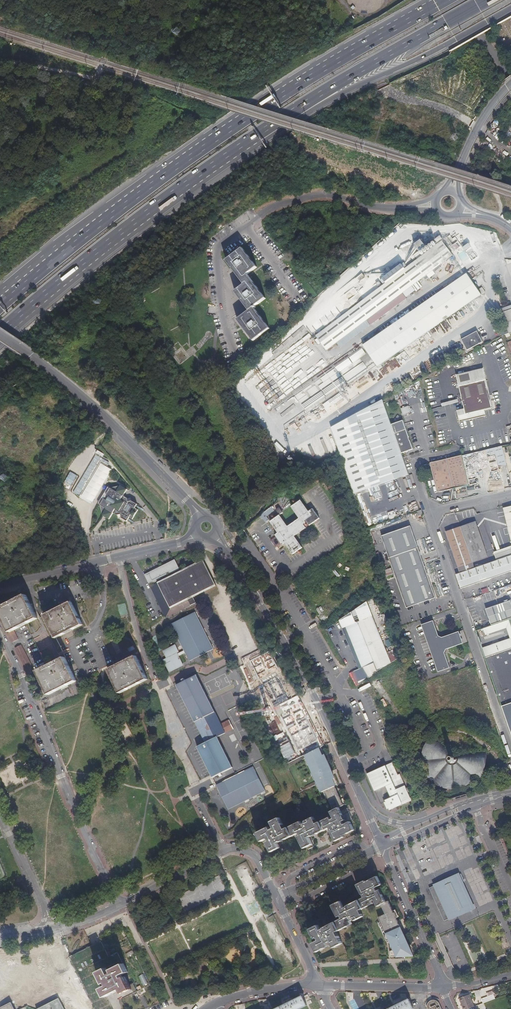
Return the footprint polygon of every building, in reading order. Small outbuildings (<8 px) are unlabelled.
[(363,296),(361,298),(362,301),(316,336),(327,351),(376,313),(378,316),(381,314),(383,317),(401,303),(399,301),(401,299),(399,297),(453,256),(452,253),(446,238),(385,283),(378,275),(367,283),(374,292),(370,294),(367,291),(362,295),(363,296)] [(253,341),(270,328),(254,308),(266,298),(248,274),(258,267),(243,248),(226,260),(244,285),(235,292),(249,311),(238,320),(253,341)] [(478,289),(467,273),(363,346),(378,367),(486,292),(482,287),(478,289)] [(501,309),(509,334),(510,333),(510,305),(501,309)] [(217,307),(210,306),(208,313),(216,314),(217,307)] [(477,331),(461,339),(467,350),(483,342),(477,331)] [(324,400),(375,368),(362,348),(361,348),(358,343),(351,347),(354,353),(329,369),(330,371),(326,373),(331,382),(333,381),(336,385),(321,395),(324,400)] [(457,375),(459,386),(461,386),(460,383),(483,377),(484,381),(486,380),(483,369),(457,375)] [(458,410),(460,422),(486,415),(485,409),(493,407),(486,380),(484,381),(483,377),(460,383),(461,386),(459,386),(465,409),(458,410)] [(409,474),(403,457),(401,453),(413,449),(403,420),(392,424),(382,398),(330,426),(342,460),(354,493),(409,474)] [(408,406),(401,409),(404,415),(411,412),(408,406)] [(507,464),(510,463),(510,443),(502,445),(507,464)] [(479,451),(484,470),(507,464),(502,445),(479,451)] [(70,493),(76,497),(100,458),(93,454),(70,493)] [(459,455),(446,458),(453,488),(469,485),(462,455),(459,455)] [(101,458),(79,494),(90,501),(110,469),(104,466),(107,462),(101,458)] [(430,462),(437,492),(453,488),(446,458),(430,462)] [(70,472),(67,477),(73,480),(76,475),(70,472)] [(67,481),(62,488),(68,492),(73,485),(67,481)] [(102,516),(109,520),(113,513),(117,515),(121,515),(121,518),(127,521),(129,517),(133,519),(134,517),(131,515),(133,511),(137,513),(138,510),(135,508),(137,504),(131,501),(128,502),(127,498),(123,496),(127,490),(121,485),(108,487),(98,504),(102,516)] [(96,503),(98,504),(108,487),(106,486),(96,503)] [(282,545),(286,543),(293,554),(303,547),(295,536),(306,528),(304,523),(306,522),(305,520),(309,526),(319,518),(313,509),(309,511),(301,500),(291,506),(300,518),(288,526),(280,515),(283,513),(279,508),(276,510),(279,515),(270,522),(278,533),(275,535),(282,545)] [(473,562),(488,557),(489,557),(476,521),(461,526),(473,562)] [(407,608),(436,597),(411,526),(382,536),(407,608)] [(473,562),(461,526),(446,532),(461,573),(475,568),(473,562)] [(462,590),(510,573),(510,555),(500,559),(490,563),(475,568),(461,573),(456,574),(459,580),(462,590)] [(475,568),(490,563),(488,557),(473,562),(475,568)] [(150,586),(166,618),(196,602),(193,597),(216,585),(203,560),(181,571),(175,559),(145,574),(151,586),(150,586)] [(13,642),(19,639),(14,630),(38,618),(26,594),(0,607),(0,612),(10,632),(8,633),(13,642)] [(391,662),(391,661),(366,600),(342,617),(363,667),(354,670),(358,678),(367,674),(368,677),(391,662)] [(486,609),(492,625),(510,618),(510,601),(510,600),(486,609)] [(83,624),(72,601),(44,615),(56,638),(83,624)] [(125,606),(118,608),(120,616),(128,614),(125,606)] [(190,661),(214,649),(195,612),(171,624),(190,661)] [(510,732),(510,618),(492,625),(476,630),(479,637),(506,627),(510,638),(482,648),(510,732)] [(434,620),(422,624),(437,667),(438,672),(450,667),(448,663),(445,652),(447,648),(463,643),(459,631),(442,637),(439,635),(434,620)] [(40,635),(33,639),(39,652),(47,649),(40,635)] [(169,672),(184,665),(178,652),(179,651),(175,644),(163,651),(166,658),(163,660),(169,672)] [(29,674),(35,671),(22,645),(15,648),(29,674)] [(148,680),(136,656),(108,670),(120,694),(148,680)] [(71,683),(77,680),(65,657),(37,671),(49,694),(71,683)] [(176,685),(195,722),(205,742),(217,737),(225,733),(226,733),(233,729),(234,729),(229,720),(221,724),(197,675),(176,685)] [(62,690),(64,698),(75,694),(72,687),(62,690)] [(456,740),(456,738),(454,736),(452,735),(450,734),(448,734),(446,735),(444,736),(443,738),(442,741),(442,743),(443,745),(445,747),(446,748),(449,748),(451,748),(453,747),(455,746),(456,744),(456,742),(456,740)] [(423,749),(423,750),(422,755),(422,760),(423,765),(424,770),(427,775),(429,777),(432,781),(436,784),(441,786),(446,788),(451,789),(457,789),(462,788),(466,786),(471,783),(475,780),(478,776),(481,771),(483,767),(484,762),(484,757),(483,751),(453,758),(435,739),(431,736),(428,740),(425,744),(423,749)] [(213,777),(233,767),(217,737),(205,742),(197,746),(211,775),(213,777)] [(458,748),(459,750),(461,752),(463,753),(466,753),(468,752),(470,751),(471,749),(472,747),(472,744),(471,742),(469,740),(467,739),(465,739),(463,739),(461,740),(459,742),(458,744),(458,746),(458,748)] [(321,747),(306,755),(322,792),(324,791),(333,810),(339,807),(343,805),(332,779),(335,778),(321,747)] [(393,764),(368,774),(375,791),(386,786),(391,798),(385,801),(386,802),(385,803),(387,810),(389,809),(390,811),(411,802),(400,775),(398,776),(393,764)] [(266,791),(253,766),(216,785),(229,809),(266,791)] [(267,842),(270,849),(272,852),(273,851),(281,847),(278,842),(281,840),(282,841),(300,832),(301,835),(298,836),(304,848),(313,844),(310,837),(312,835),(313,836),(329,827),(331,831),(330,831),(335,841),(344,837),(343,835),(355,829),(351,821),(354,819),(348,808),(341,811),(339,807),(333,810),(330,811),(334,818),(332,819),(330,816),(317,823),(314,816),(305,821),(306,822),(303,823),(302,821),(286,828),(280,817),(275,819),(271,821),(271,826),(257,833),(262,841),(268,838),(270,840),(267,842)] [(467,873),(467,872),(438,885),(452,918),(481,906),(470,881),(474,879),(471,871),(467,873)] [(364,908),(373,903),(372,900),(374,899),(378,906),(381,904),(386,902),(380,889),(377,890),(375,887),(382,884),(377,875),(366,881),(365,880),(356,884),(364,897),(360,899),(364,908)] [(336,921),(340,930),(353,923),(351,920),(354,919),(355,920),(363,916),(360,909),(362,909),(364,908),(360,899),(347,905),(348,906),(345,907),(341,900),(332,905),(339,917),(341,916),(342,918),(336,921)] [(391,951),(390,957),(413,955),(389,900),(386,902),(381,904),(385,912),(378,916),(389,942),(390,942),(394,949),(391,951)] [(337,931),(340,930),(336,921),(324,927),(324,928),(322,929),(319,924),(310,929),(315,939),(318,937),(319,939),(312,943),(317,952),(329,945),(328,942),(331,941),(334,947),(343,943),(337,931)] [(84,930),(90,942),(104,936),(98,924),(84,930)] [(100,985),(105,996),(121,989),(122,992),(134,986),(127,969),(130,967),(126,958),(111,964),(110,962),(97,967),(104,984),(100,985)] [(483,1003),(496,999),(494,994),(481,998),(483,1003)] [(474,1007),(469,995),(459,999),(463,1008),(469,1008),(474,1007)] [(275,1008),(299,1008),(307,1005),(302,996),(275,1008)] [(59,997),(36,1008),(65,1008),(59,997)] [(408,1000),(390,1008),(412,1008),(408,1000)] [(427,1008),(440,1008),(438,1005),(438,1004),(437,1003),(436,1002),(434,1001),(433,1001),(431,1001),(430,1001),(428,1002),(427,1003),(426,1005),(426,1006),(426,1008),(427,1008)]
